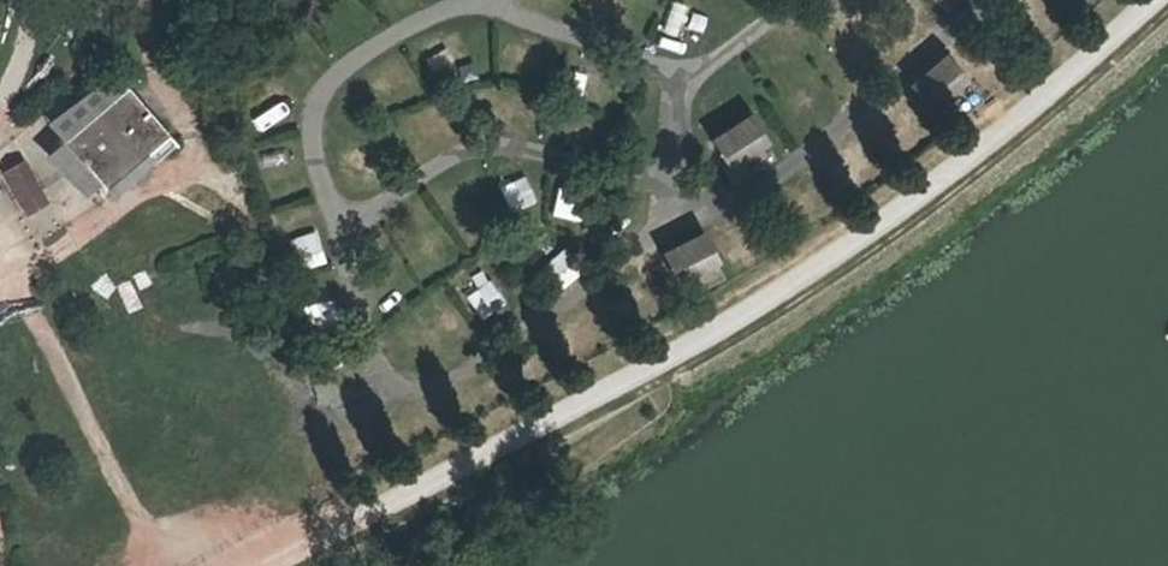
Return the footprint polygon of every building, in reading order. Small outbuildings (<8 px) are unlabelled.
[(465,68),(456,46),(431,56),(440,78),(465,68)] [(938,50),(901,94),(936,123),(973,80),(938,50)] [(116,81),(49,130),(59,143),(124,89),(116,81)] [(59,143),(87,175),(153,123),(124,89),(59,143)] [(264,130),(292,123),(285,93),(257,100),(264,130)] [(703,140),(725,175),(773,145),(751,110),(703,140)] [(128,168),(142,156),(151,167),(174,148),(153,123),(87,175),(96,185),(98,187),(125,165),(128,168)] [(87,175),(59,143),(47,156),(77,183),(87,175)] [(22,165),(5,175),(9,183),(27,172),(22,165)] [(27,172),(9,183),(27,214),(44,204),(27,172)] [(96,185),(87,175),(77,183),(88,193),(96,185)] [(676,284),(720,264),(704,229),(660,249),(676,284)] [(306,325),(333,321),(330,297),(302,301),(306,325)] [(354,467),(368,460),(351,428),(337,435),(354,467)]
